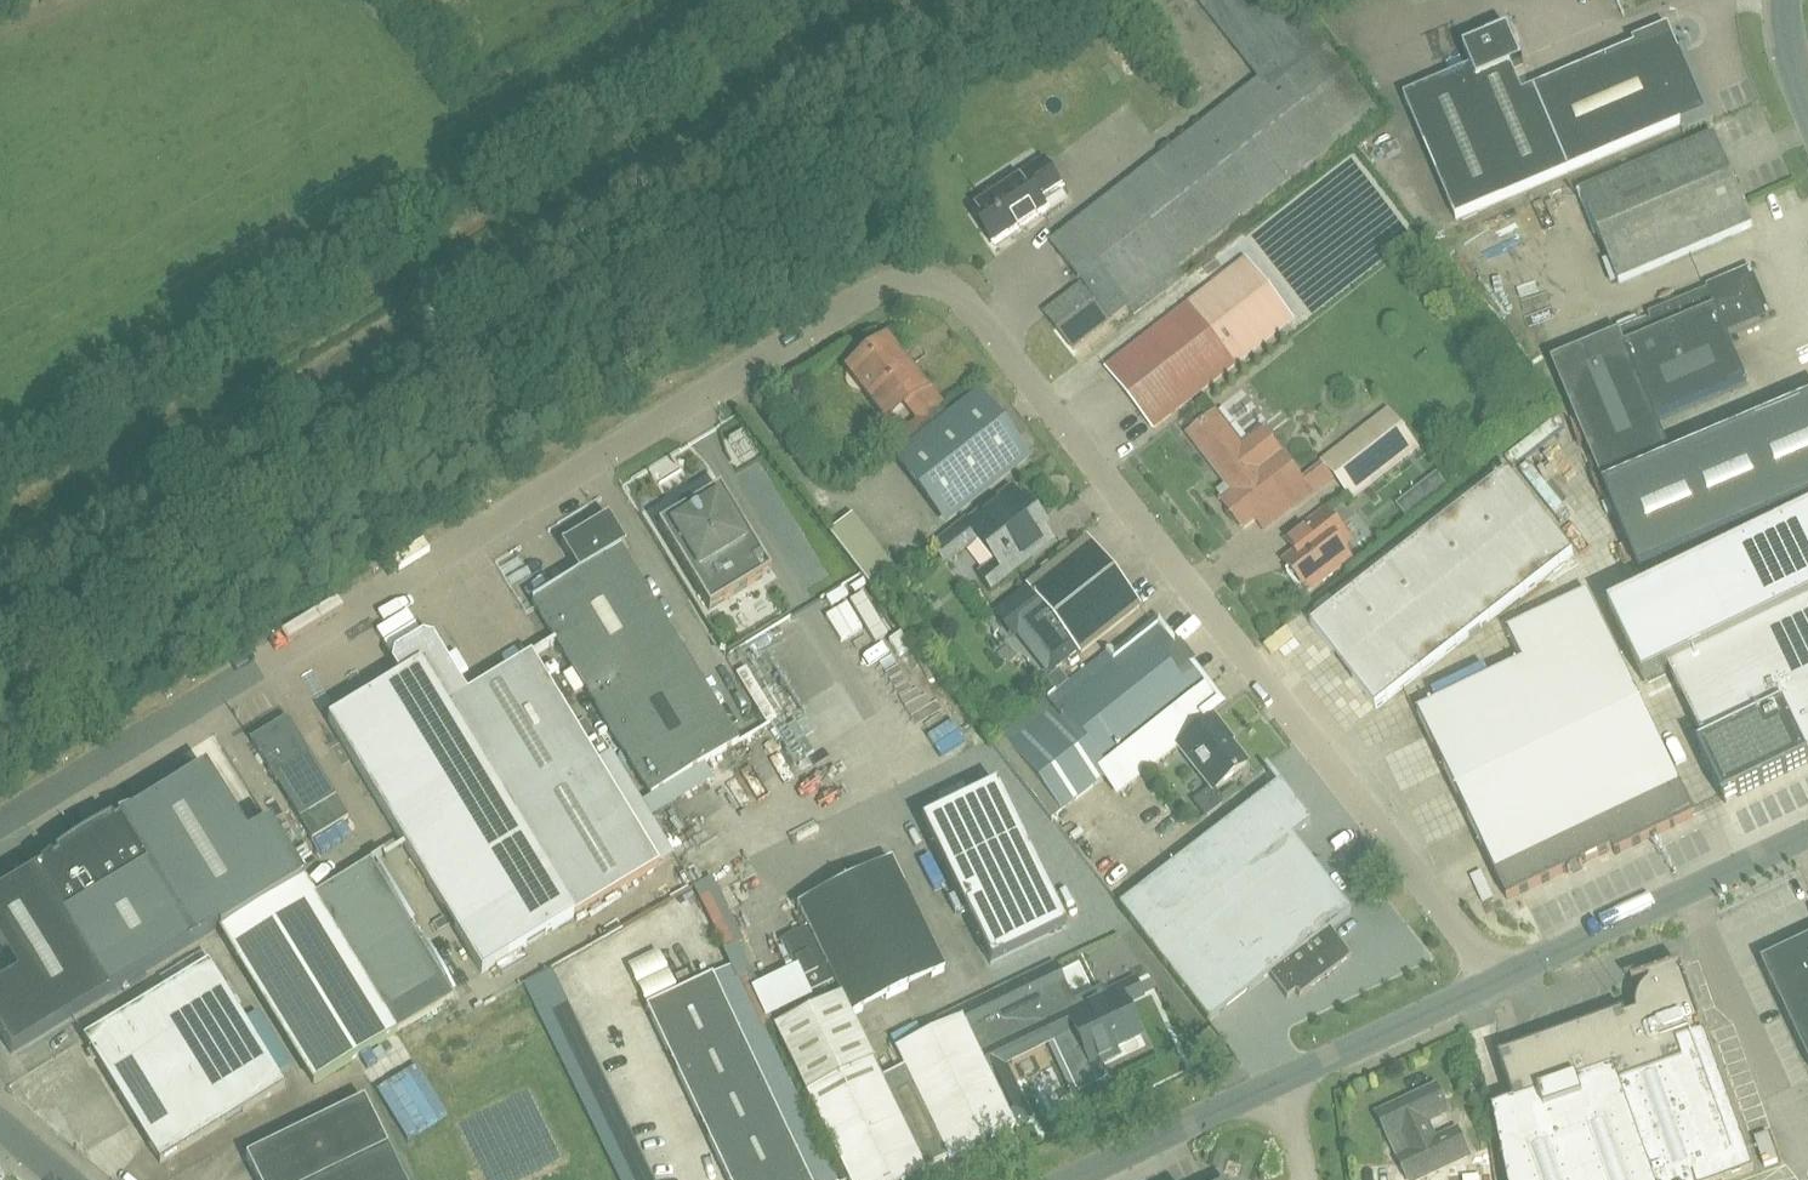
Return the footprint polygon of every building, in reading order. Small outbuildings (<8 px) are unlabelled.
[(1259,81),(1052,242),(1084,285),(1110,320),(1379,113),(1292,0),(1197,0),(1259,81)] [(1457,219),(1706,113),(1669,26),(1634,41),(1635,46),(1524,94),(1513,68),(1523,63),(1514,41),(1503,46),(1498,34),(1464,49),(1473,68),(1405,97),(1457,219)] [(1618,280),(1752,224),(1715,135),(1581,191),(1618,280)] [(1042,201),(1063,187),(1045,160),(972,208),(996,244),(1048,209),(1042,201)] [(1152,427),(1235,364),(1275,333),(1264,319),(1279,308),(1264,288),(1249,299),(1229,274),(1107,368),(1152,427)] [(1673,460),(1656,420),(1747,381),(1725,330),(1758,317),(1763,306),(1750,275),(1710,292),(1709,290),(1649,314),(1652,320),(1552,362),(1606,489),(1673,461),(1673,460)] [(1084,285),(1046,314),(1074,349),(1110,320),(1084,285)] [(869,390),(886,412),(904,398),(921,421),(899,438),(909,450),(898,458),(943,516),(1021,455),(976,398),(949,418),(937,403),(938,402),(910,366),(904,370),(885,346),(854,371),(855,380),(861,386),(869,390)] [(1673,460),(1673,461),(1606,489),(1642,574),(1807,505),(1807,403),(1673,460)] [(1311,489),(1282,453),(1262,427),(1241,443),(1216,411),(1187,433),(1232,491),(1221,500),(1244,529),(1287,495),(1294,503),(1311,489)] [(1388,411),(1325,460),(1353,496),(1416,446),(1388,411)] [(1377,707),(1573,553),(1509,471),(1313,624),(1377,707)] [(1451,489),(1437,472),(1422,484),(1436,501),(1451,489)] [(709,609),(770,572),(719,488),(694,504),(689,495),(679,501),(684,510),(658,525),(709,609)] [(1019,501),(1009,489),(967,522),(964,518),(931,544),(945,561),(979,535),(998,559),(981,573),(992,586),(1029,557),(1019,544),(1043,526),(1022,499),(1019,501)] [(1304,584),(1309,590),(1351,558),(1341,545),(1349,538),(1326,509),(1287,539),(1298,552),(1286,561),(1291,568),(1287,571),(1300,587),(1304,584)] [(626,545),(609,516),(564,543),(564,542),(561,544),(579,573),(532,602),(591,699),(679,646),(620,548),(626,545)] [(1139,606),(1085,537),(1027,583),(1081,652),(1139,606)] [(1508,631),(1523,664),(1417,715),(1507,899),(1612,849),(1615,854),(1696,815),(1605,625),(1604,625),(1588,592),(1508,631)] [(1108,650),(991,742),(1051,819),(1107,774),(1120,791),(1210,718),(1206,713),(1219,703),(1156,623),(1113,657),(1108,650)] [(1680,692),(1705,744),(1784,707),(1807,756),(1807,630),(1680,692)] [(530,654),(467,693),(433,637),(422,634),(394,651),(391,662),(400,676),(328,720),(482,972),(659,864),(530,654)] [(679,646),(591,699),(650,796),(738,743),(679,646)] [(746,672),(775,723),(785,718),(756,667),(746,672)] [(1784,707),(1705,744),(1697,748),(1697,749),(1723,802),(1807,761),(1807,756),(1784,707)] [(322,834),(349,818),(287,717),(251,740),(300,819),(309,814),(322,834)] [(1214,717),(1179,745),(1214,788),(1245,762),(1223,733),(1225,731),(1214,717)] [(601,724),(590,730),(604,755),(615,749),(601,724)] [(0,893),(0,949),(17,977),(0,987),(0,1037),(11,1055),(218,928),(313,1083),(454,997),(371,861),(310,896),(301,882),(305,879),(270,823),(247,837),(204,768),(0,893)] [(739,774),(729,778),(735,797),(746,793),(739,774)] [(1279,781),(1118,905),(1208,1021),(1269,974),(1287,998),(1296,991),(1300,996),(1351,956),(1329,928),(1350,911),(1299,845),(1292,835),(1310,821),(1279,781)] [(1067,928),(998,787),(923,823),(991,965),(1067,928)] [(1092,855),(1101,867),(1121,852),(1112,840),(1092,855)] [(890,860),(797,905),(807,927),(779,941),(805,995),(834,981),(840,993),(774,1026),(806,1091),(872,1059),(850,1015),(944,970),(890,860)] [(1762,963),(1807,1058),(1807,941),(1762,963)] [(654,999),(683,983),(668,956),(639,972),(654,999)] [(160,1163),(284,1086),(208,962),(83,1038),(160,1163)] [(1053,964),(959,1010),(962,1016),(988,1069),(1003,1061),(1054,1037),(1079,1087),(1106,1074),(1100,1062),(1115,1054),(1112,1048),(1139,1035),(1124,1002),(1110,1008),(1100,988),(1072,1002),(1053,964)] [(1753,1169),(1706,1032),(1699,1034),(1697,1027),(1703,1025),(1683,965),(1648,977),(1650,983),(1647,985),(1644,989),(1641,992),(1639,996),(1638,1000),(1638,1004),(1638,1008),(1639,1013),(1630,1016),(1628,1011),(1501,1057),(1527,1127),(1502,1136),(1511,1179),(1722,1179),(1753,1169)] [(560,970),(539,981),(569,1043),(591,1032),(560,970)] [(687,987),(646,1006),(728,1179),(809,1179),(712,975),(687,987)] [(849,1179),(902,1179),(1031,1117),(1003,1061),(988,1069),(962,1016),(896,1048),(905,1066),(881,1078),(872,1059),(806,1091),(849,1179)] [(95,1085),(106,1080),(92,1054),(82,1059),(95,1085)] [(1470,1156),(1461,1137),(1456,1127),(1435,1138),(1427,1122),(1448,1112),(1437,1088),(1380,1115),(1389,1135),(1398,1131),(1410,1155),(1408,1156),(1419,1179),(1470,1156)] [(33,1101),(54,1113),(61,1101),(40,1089),(33,1101)] [(364,1099),(246,1157),(257,1179),(404,1179),(364,1099)] [(215,1157),(239,1148),(234,1135),(211,1144),(215,1157)] [(180,1167),(187,1179),(204,1169),(197,1157),(180,1167)] [(134,1176),(137,1179),(154,1179),(146,1168),(134,1176)]
